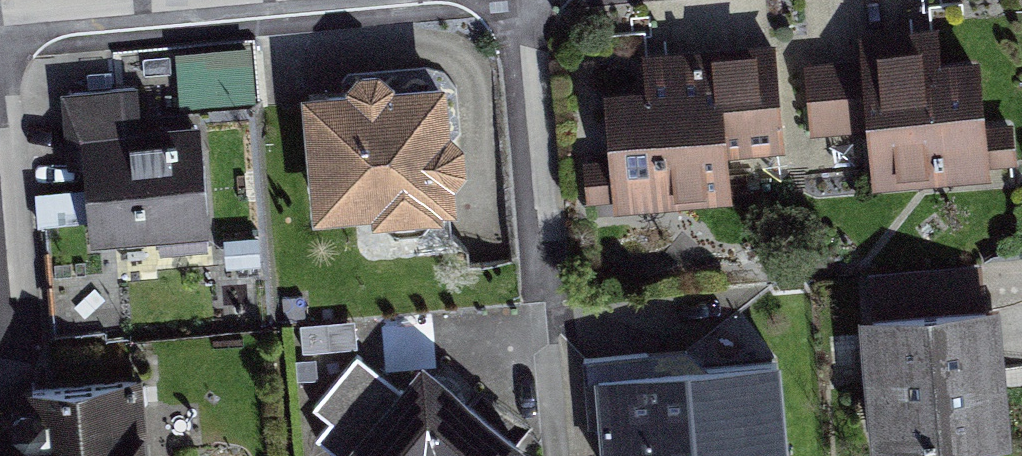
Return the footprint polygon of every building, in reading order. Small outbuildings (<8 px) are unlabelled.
[(250,105),(248,46),(179,50),(181,108),(250,105)] [(599,98),(611,209),(736,196),(732,154),(790,148),(780,49),(657,62),(661,91),(599,98)] [(857,64),(869,176),(981,164),(968,52),(857,64)] [(71,89),(90,253),(214,239),(202,134),(158,139),(151,80),(71,89)] [(307,94),(318,217),(451,206),(440,83),(307,94)] [(859,314),(869,446),(1006,436),(996,304),(859,314)] [(418,348),(318,455),(536,455),(418,348)] [(781,354),(598,370),(604,455),(783,455),(791,447),(781,354)] [(126,388),(0,399),(0,455),(131,455),(126,388)]
